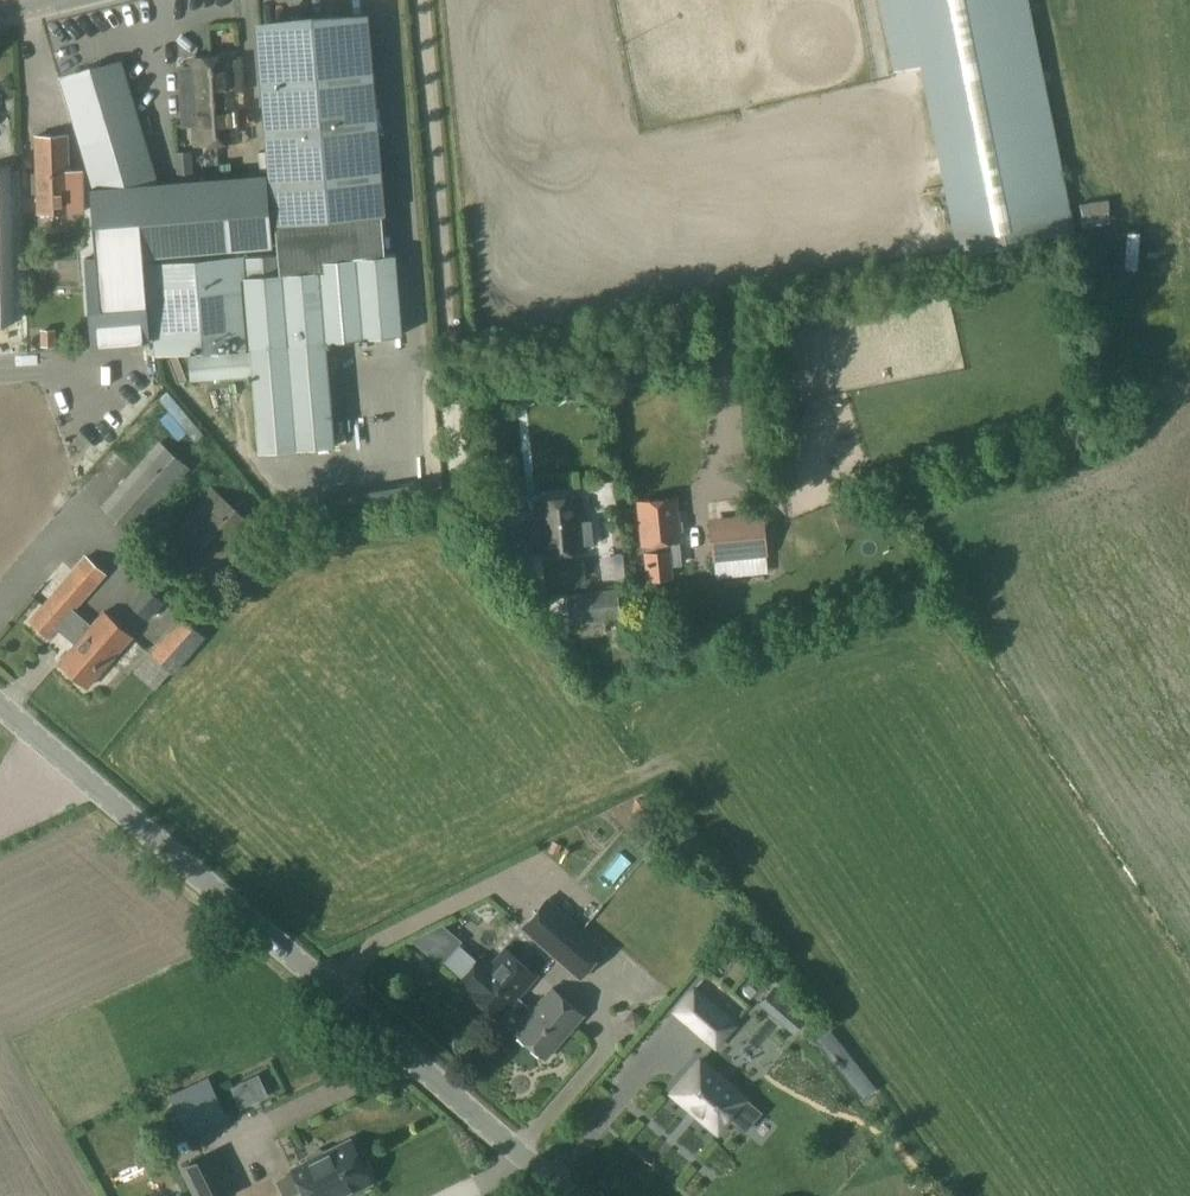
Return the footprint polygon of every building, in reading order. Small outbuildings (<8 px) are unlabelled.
[(919,66),(957,254),(1074,231),(1028,0),(880,0),(895,71),(919,66)] [(338,20),(259,27),(278,254),(244,257),(244,254),(148,262),(156,355),(249,347),(249,349),(251,374),(258,451),(335,444),(326,340),(401,334),(395,254),(357,257),(347,139),(375,137),(365,18),(351,19),(351,16),(338,17),(338,20)] [(233,56),(213,58),(218,141),(238,140),(235,91),(241,90),(239,58),(233,58),(233,56)] [(190,66),(178,67),(182,126),(194,125),(195,143),(218,141),(213,58),(190,59),(190,66)] [(118,64),(65,80),(91,168),(90,169),(92,188),(91,188),(96,257),(85,258),(91,346),(148,342),(142,256),(225,248),(272,245),(266,174),(219,177),(138,184),(135,156),(145,153),(118,64)] [(69,171),(67,135),(35,136),(37,173),(33,174),(33,192),(37,192),(38,212),(84,210),(82,171),(69,171)] [(0,167),(0,325),(16,321),(10,164),(0,167)] [(74,283),(75,240),(35,239),(35,254),(52,254),(51,283),(74,283)] [(41,329),(41,346),(56,346),(55,329),(41,329)] [(215,377),(251,374),(249,349),(213,352),(215,377)] [(102,506),(132,532),(188,467),(158,441),(102,506)] [(182,508),(188,512),(153,552),(202,595),(260,529),(211,486),(196,503),(193,501),(192,501),(190,499),(182,508)] [(542,554),(584,549),(579,497),(536,501),(542,554)] [(670,566),(683,565),(676,498),(638,501),(646,581),(671,579),(670,566)] [(839,535),(867,524),(859,502),(831,513),(839,535)] [(715,583),(771,577),(765,521),(750,522),(750,513),(731,514),(732,524),(709,526),(715,583)] [(593,561),(616,561),(615,543),(593,543),(593,561)] [(75,643),(91,625),(73,610),(105,574),(85,556),(30,619),(49,637),(58,627),(75,643)] [(165,602),(146,584),(129,603),(148,620),(165,602)] [(566,593),(568,624),(573,623),(574,629),(621,624),(618,587),(566,593)] [(91,625),(75,643),(59,661),(87,687),(132,636),(103,611),(91,625)] [(155,690),(170,672),(172,674),(206,637),(181,614),(148,652),(149,653),(133,671),(155,690)] [(582,928),(547,898),(523,927),(555,955),(561,948),(564,950),(582,928)] [(586,969),(605,947),(582,928),(564,950),(561,948),(555,955),(580,976),(586,969)] [(468,992),(500,1019),(519,997),(538,975),(505,947),(490,966),(481,958),(460,982),(469,991),(468,992)] [(519,997),(500,1019),(520,1035),(546,1058),(586,1012),(558,988),(538,1013),(519,997)] [(675,1010),(716,1045),(735,1024),(694,988),(675,1010)] [(775,989),(761,1004),(773,1014),(786,999),(775,989)] [(642,1017),(631,1009),(623,1022),(634,1029),(642,1017)] [(672,1092),(718,1132),(746,1099),(700,1060),(672,1092)] [(169,1097),(187,1133),(228,1114),(209,1079),(169,1097)] [(306,1191),(363,1162),(353,1141),(327,1154),(323,1151),(310,1158),(309,1163),(295,1170),(298,1175),(280,1183),(287,1195),(296,1195),(306,1191)] [(196,1195),(225,1195),(233,1192),(226,1177),(220,1180),(208,1155),(182,1168),(196,1195)] [(306,1191),(308,1195),(349,1195),(350,1195),(351,1195),(360,1195),(367,1193),(368,1187),(374,1184),(363,1162),(306,1191)]
